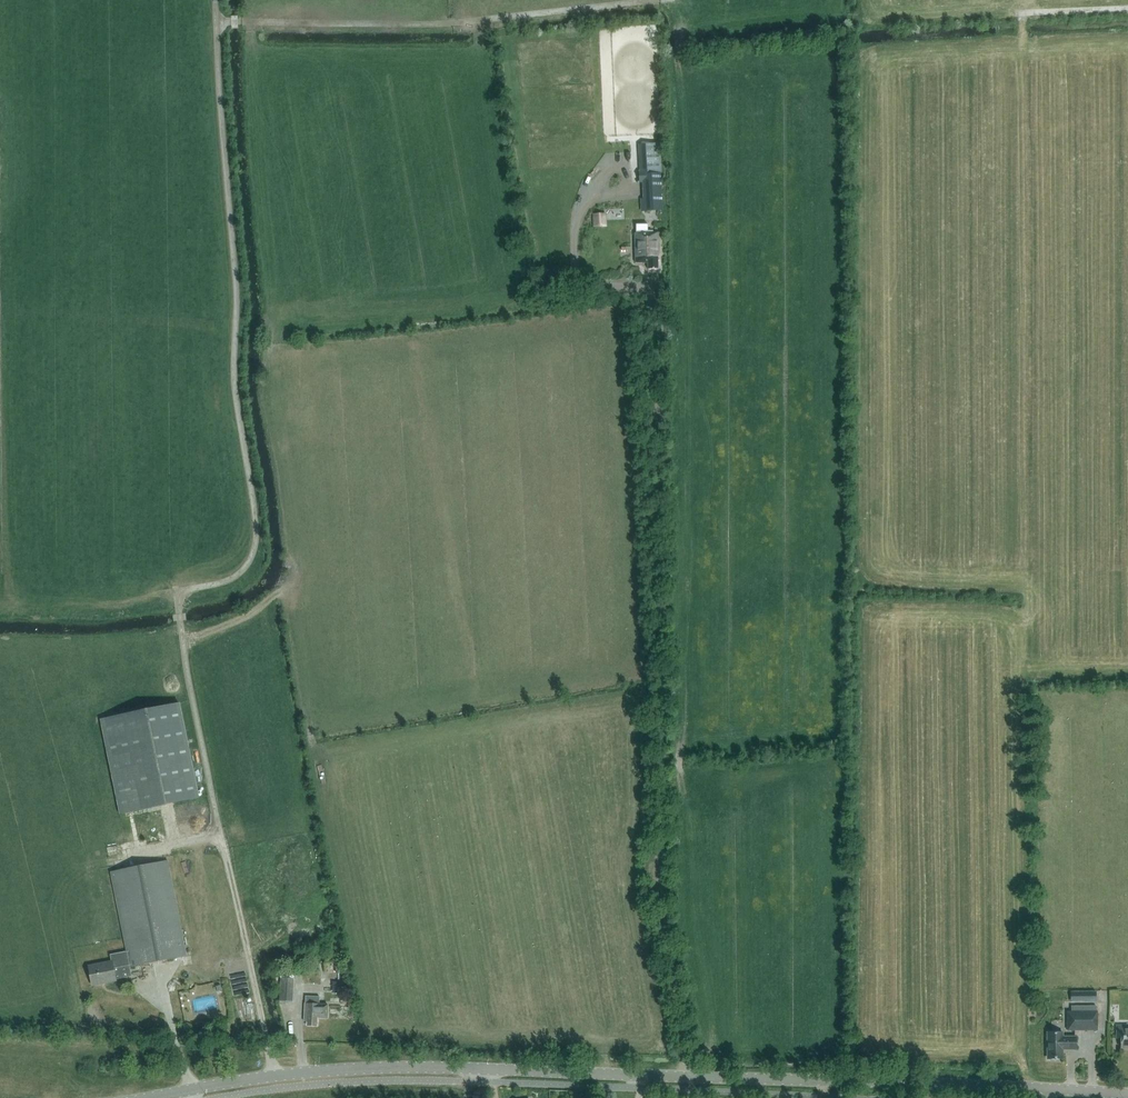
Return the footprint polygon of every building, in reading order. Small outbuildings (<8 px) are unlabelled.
[(646,211),(662,211),(658,142),(638,142),(640,181),(645,181),(646,211)] [(636,224),(636,233),(635,233),(635,263),(647,263),(647,270),(657,270),(657,257),(659,257),(659,233),(653,233),(653,231),(648,231),(648,224),(636,224)] [(180,703),(101,719),(120,814),(199,798),(180,703)] [(186,956),(167,861),(110,872),(125,952),(109,955),(111,962),(87,966),(91,985),(114,980),(112,968),(128,965),(128,967),(186,956)] [(285,954),(283,948),(272,952),(273,957),(285,954)] [(280,978),(279,1000),(292,1001),(294,979),(280,978)] [(327,1005),(319,1004),(319,996),(305,996),(304,1021),(306,1021),(306,1025),(316,1026),(317,1017),(327,1018),(327,1005)] [(1097,1012),(1067,1012),(1067,1031),(1097,1031),(1097,1012)] [(1120,1048),(1127,1048),(1127,1029),(1116,1029),(1116,1038),(1120,1038),(1120,1048)] [(1048,1050),(1048,1059),(1060,1059),(1060,1051),(1063,1048),(1065,1050),(1075,1050),(1075,1037),(1062,1037),(1062,1033),(1046,1033),(1046,1050),(1048,1050)]
